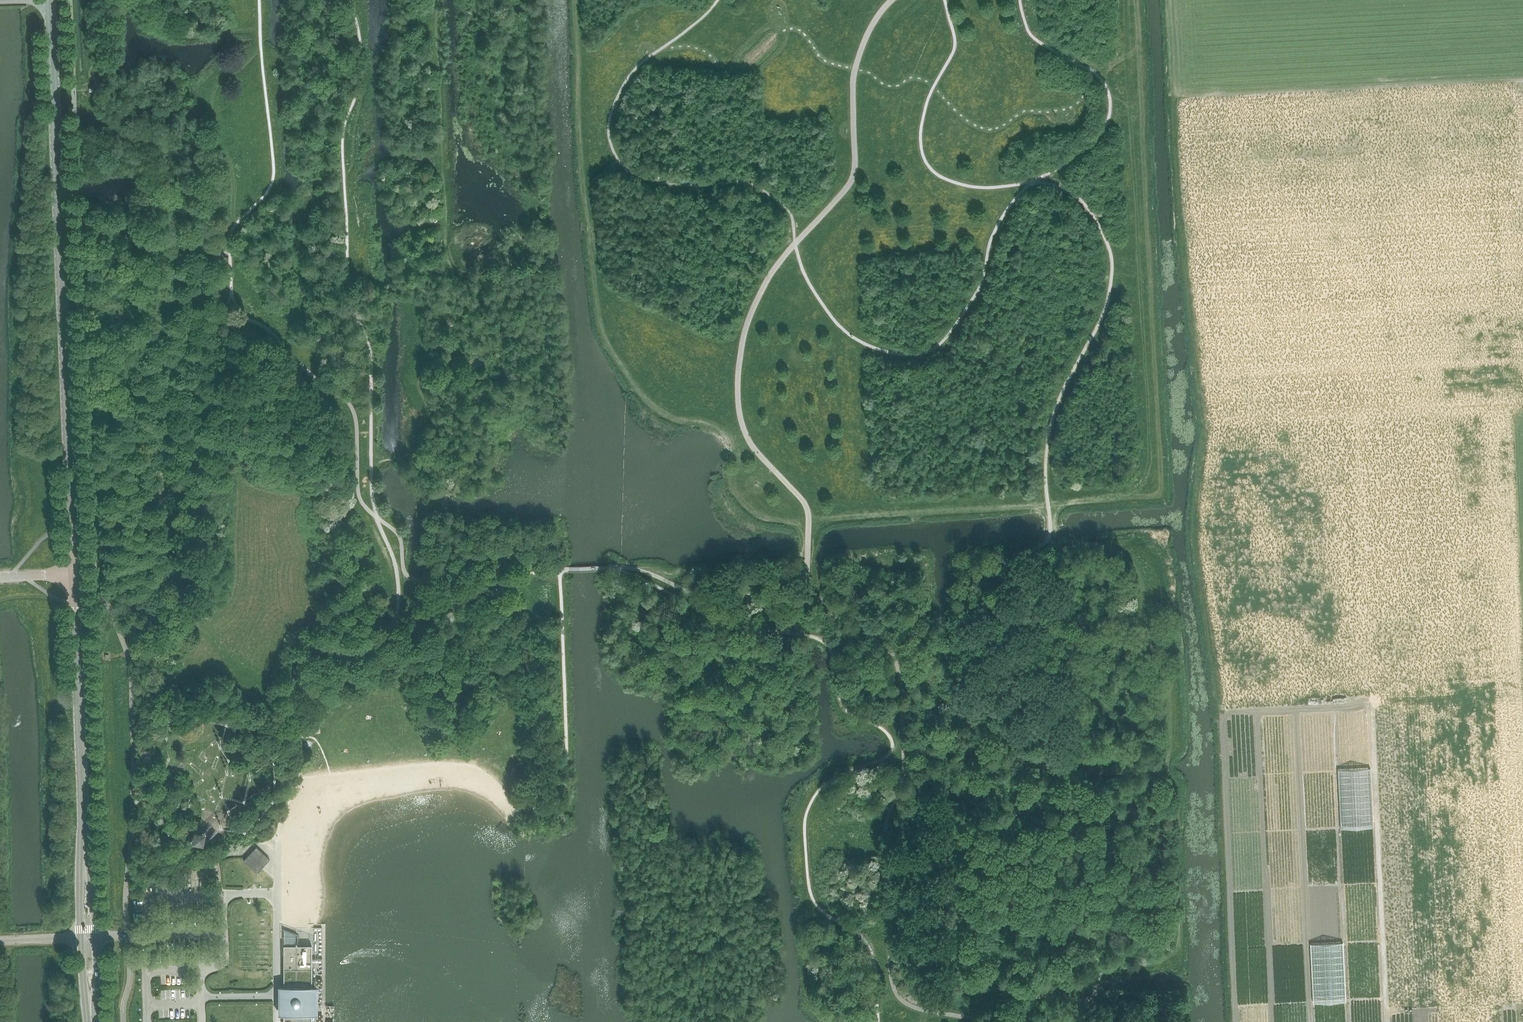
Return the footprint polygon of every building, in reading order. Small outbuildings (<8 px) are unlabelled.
[(189,831),(189,844),(198,844),(197,831),(189,831)] [(270,859),(256,846),(243,860),(257,873),(270,859)] [(1315,945),(1345,941),(1341,912),(1334,913),(1334,916),(1324,918),(1324,914),(1316,915),(1316,919),(1315,919),(1316,926),(1324,925),(1326,937),(1314,938),(1315,945)] [(283,945),(283,985),(277,985),(277,1014),(283,1014),(283,1021),(312,1021),(312,1014),(318,1014),(318,985),(312,985),(312,945),(283,945)]
